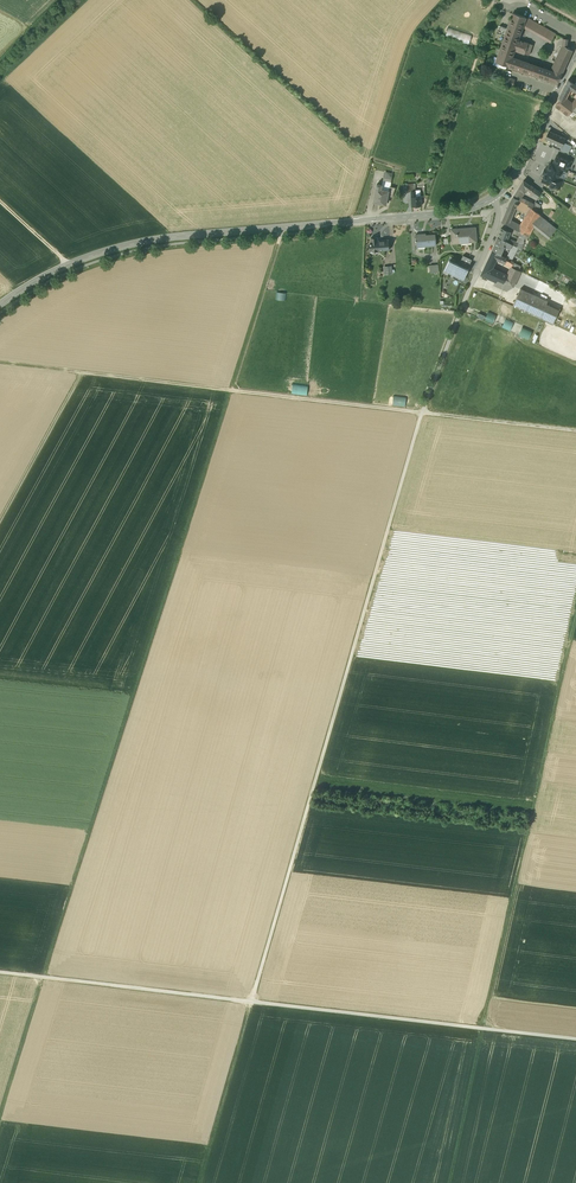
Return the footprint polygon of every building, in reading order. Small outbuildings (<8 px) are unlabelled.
[(513,13),(496,62),(509,66),(512,57),(514,50),(518,40),(522,27),(526,17),(513,13)] [(555,34),(526,17),(522,27),(550,43),(555,34)] [(448,29),(446,37),(470,43),(472,35),(448,29)] [(532,44),(518,40),(514,50),(529,55),(532,44)] [(564,46),(552,71),(561,75),(573,50),(564,46)] [(530,64),(512,57),(509,66),(527,73),(530,64)] [(552,71),(530,64),(527,73),(557,83),(561,75),(552,71)] [(514,80),(506,77),(504,84),(512,86),(514,80)] [(569,80),(568,80),(558,99),(560,100),(563,103),(565,99),(571,89),(575,92),(575,85),(575,84),(569,80)] [(573,104),(565,99),(563,103),(560,100),(556,106),(568,116),(569,114),(572,110),(570,108),(573,104)] [(559,135),(549,131),(545,140),(555,144),(559,135)] [(565,138),(559,135),(555,144),(561,147),(563,142),(565,138)] [(571,146),(563,142),(561,147),(562,148),(561,150),(566,152),(566,151),(569,152),(571,146)] [(571,161),(557,155),(553,165),(562,168),(562,169),(567,171),(571,161)] [(553,165),(550,163),(542,181),(550,184),(550,185),(551,187),(553,188),(555,187),(555,186),(559,188),(562,181),(558,179),(562,169),(562,168),(553,165)] [(530,185),(524,180),(524,181),(523,180),(517,191),(522,195),(524,193),(526,190),(530,185)] [(384,185),(377,184),(373,202),(386,205),(387,196),(388,191),(389,186),(384,185)] [(415,184),(406,185),(406,192),(411,192),(415,191),(415,184)] [(541,193),(530,185),(526,190),(537,198),(541,193)] [(420,196),(416,196),(415,191),(411,192),(412,207),(421,206),(420,196)] [(517,191),(514,196),(518,200),(520,197),(522,195),(517,191)] [(534,204),(520,197),(518,200),(521,201),(530,207),(532,208),(534,204)] [(519,204),(512,200),(509,203),(503,219),(509,221),(515,206),(517,208),(519,204)] [(530,207),(521,201),(519,204),(517,208),(527,212),(530,207)] [(535,202),(534,204),(532,208),(537,212),(539,209),(541,205),(535,202)] [(532,208),(530,207),(527,212),(521,225),(518,230),(520,232),(526,235),(528,237),(534,227),(540,215),(537,212),(532,208)] [(555,214),(551,210),(546,216),(550,219),(555,214)] [(541,215),(540,215),(534,227),(548,239),(557,228),(541,215)] [(521,225),(513,221),(513,222),(509,221),(507,224),(518,230),(521,225)] [(475,227),(451,229),(452,243),(461,242),(470,241),(470,242),(476,241),(475,227)] [(511,232),(501,228),(498,237),(507,241),(508,239),(511,232)] [(424,232),(416,233),(416,246),(436,245),(435,233),(424,233),(424,232)] [(526,235),(520,232),(518,238),(524,241),(526,235)] [(388,239),(377,240),(377,237),(370,238),(371,243),(370,243),(370,244),(369,244),(369,249),(377,249),(377,251),(389,250),(388,239)] [(507,241),(498,237),(494,247),(502,251),(504,246),(510,249),(513,244),(507,241)] [(510,249),(507,257),(507,258),(506,259),(510,262),(511,260),(518,247),(516,246),(513,244),(510,249)] [(500,254),(492,251),(486,263),(493,266),(496,259),(504,263),(506,259),(507,258),(507,257),(500,254)] [(458,265),(467,269),(472,259),(463,255),(458,265)] [(456,259),(451,256),(444,270),(458,277),(457,280),(461,282),(462,279),(464,280),(468,270),(467,269),(458,265),(454,263),(456,259)] [(521,266),(514,262),(512,264),(511,267),(519,270),(521,266)] [(493,266),(486,263),(481,274),(488,277),(492,268),(493,266)] [(392,266),(383,266),(384,274),(393,274),(392,266)] [(519,270),(511,267),(508,273),(517,277),(520,271),(519,270)] [(506,275),(492,268),(488,277),(496,281),(497,279),(509,284),(513,286),(517,277),(508,273),(507,274),(506,275)] [(496,281),(494,285),(507,290),(509,284),(497,279),(496,281)] [(548,301),(521,288),(513,306),(553,324),(559,310),(546,304),(548,301)] [(493,324),(496,316),(488,313),(485,320),(493,324)] [(505,319),(502,328),(511,331),(514,322),(505,319)] [(308,395),(308,385),(292,384),(292,394),(308,395)] [(406,406),(406,396),(393,396),(393,406),(406,406)]
